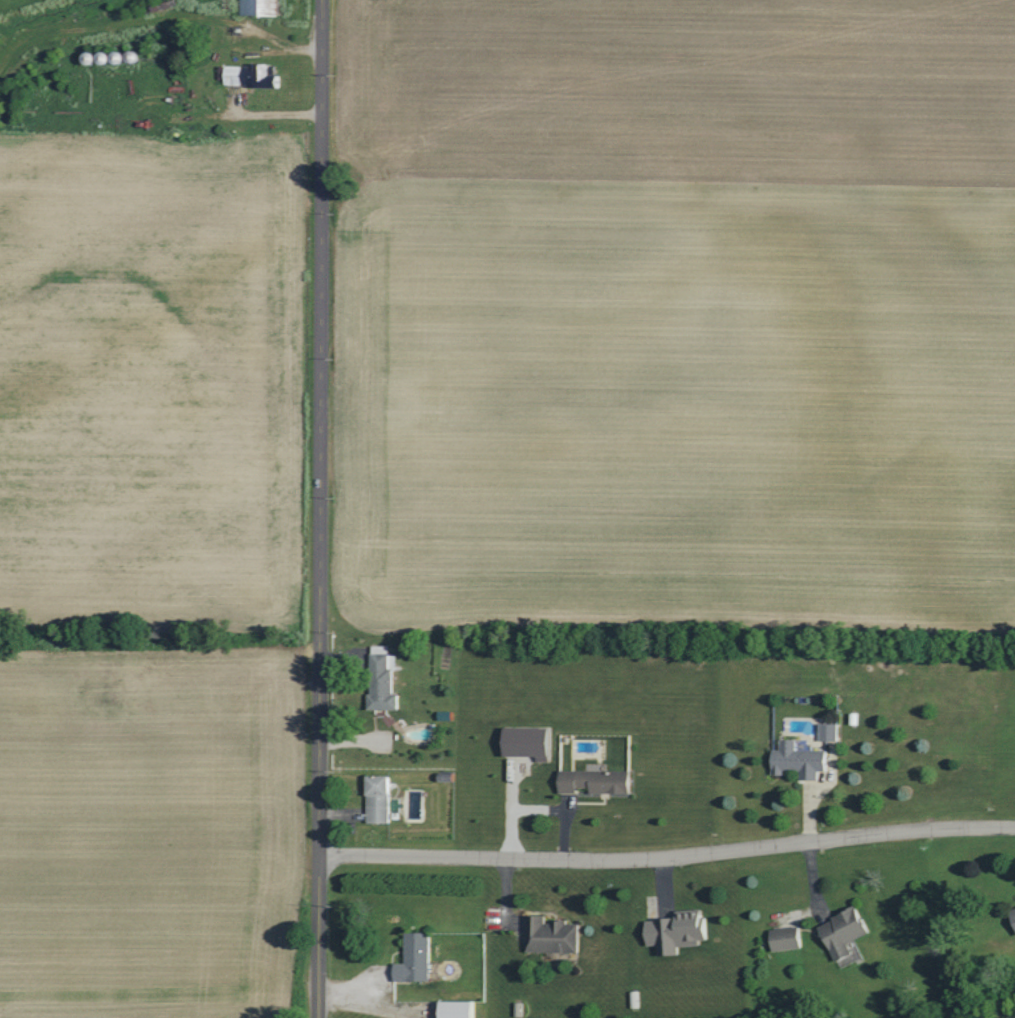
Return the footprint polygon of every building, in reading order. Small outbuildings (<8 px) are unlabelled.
[(281,17),(282,0),(242,0),(241,16),(281,17)] [(247,66),(246,87),(282,88),(283,77),(273,76),(273,66),(247,66)] [(220,67),(220,84),(243,84),(243,67),(220,67)] [(393,646),(372,646),(371,710),(400,710),(400,693),(392,693),(393,646)] [(839,741),(839,723),(821,723),(821,741),(839,741)] [(552,728),(507,727),(507,756),(538,757),(538,762),(551,762),(552,728)] [(828,750),(797,750),(797,739),(782,739),(782,749),(774,749),(774,774),(801,774),(801,780),(820,780),(820,771),(828,771),(828,750)] [(561,793),(579,793),(579,788),(591,788),(591,793),(632,794),(632,771),(607,771),(607,763),(594,763),(593,771),(561,770),(561,793)] [(369,823),(392,824),(392,776),(370,775),(369,823)] [(837,962),(855,955),(850,943),(871,934),(860,907),(821,923),(837,962)] [(649,946),(659,945),(660,956),(680,955),(680,947),(701,945),(701,941),(708,940),(706,909),(678,910),(678,918),(647,920),(649,946)] [(528,952),(580,953),(581,922),(547,922),(547,915),(528,915),(528,952)] [(773,929),(774,950),(803,949),(802,928),(773,929)] [(395,981),(431,981),(431,933),(406,932),(406,963),(395,963),(395,981)] [(476,1002),(443,1001),(443,1017),(475,1017),(476,1002)]
